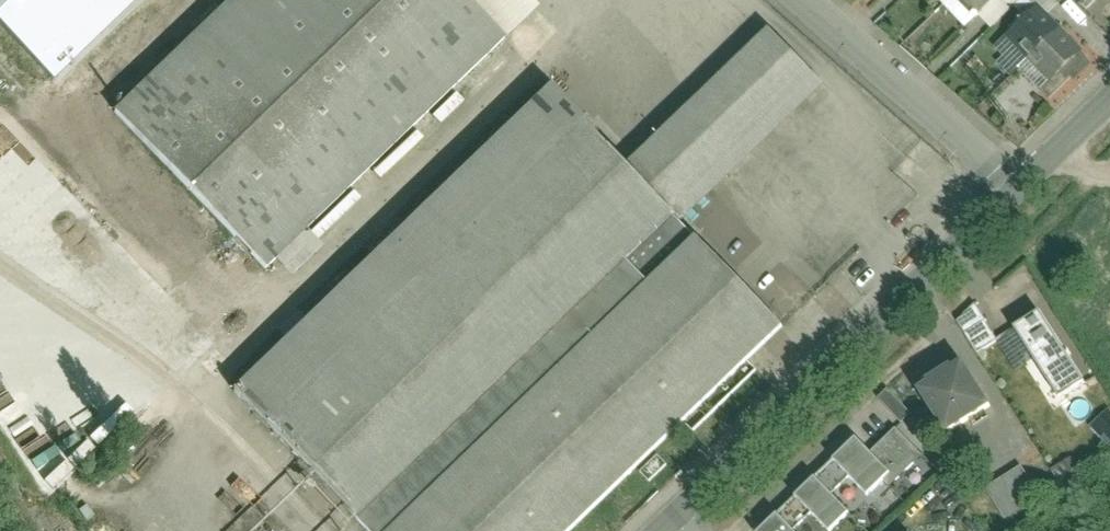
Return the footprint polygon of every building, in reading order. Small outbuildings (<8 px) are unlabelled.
[(50,82),(134,0),(0,0),(0,32),(50,82)] [(112,114),(269,273),(502,43),(460,0),(228,0),(112,114)] [(981,14),(995,0),(966,0),(981,14)] [(1079,54),(1035,11),(1007,39),(1051,82),(1079,54)] [(233,396),(365,530),(564,530),(776,325),(680,226),(823,87),(771,34),(630,171),(549,88),(233,396)] [(810,287),(851,247),(844,240),(803,280),(810,287)] [(958,316),(975,353),(997,343),(980,306),(958,316)] [(1096,381),(1054,313),(1028,329),(1070,396),(1096,381)] [(962,364),(916,390),(943,437),(989,410),(962,364)] [(762,530),(830,530),(886,476),(895,484),(923,456),(896,429),(872,452),(857,437),(762,530)] [(986,487),(1005,519),(1040,498),(1021,466),(986,487)]
